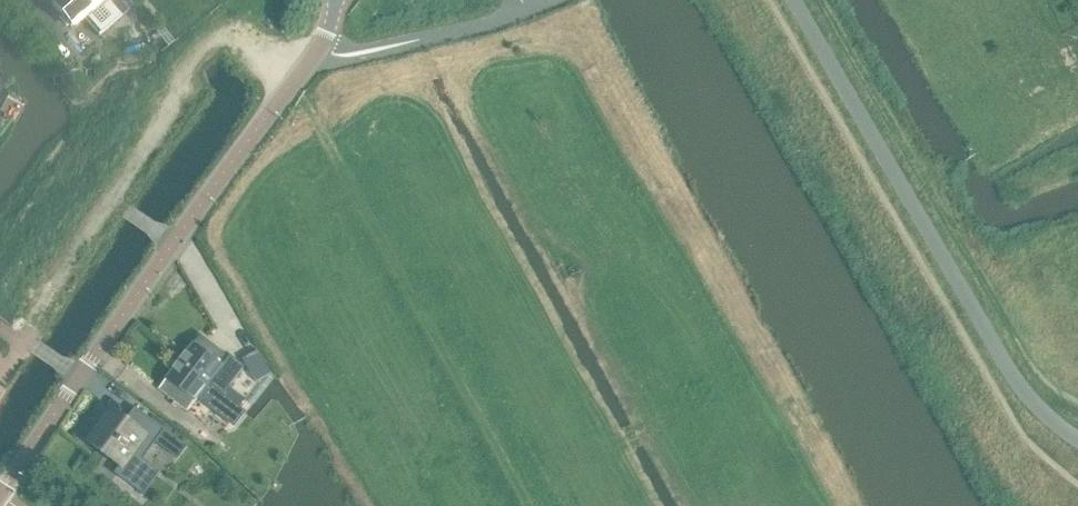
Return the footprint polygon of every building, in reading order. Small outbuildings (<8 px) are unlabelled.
[(105,0),(57,0),(51,6),(60,17),(65,13),(74,22),(69,27),(70,28),(83,17),(99,35),(98,36),(99,37),(122,17),(121,16),(120,17),(105,0)] [(224,366),(218,361),(223,354),(213,346),(214,345),(202,336),(181,362),(209,385),(224,366)] [(181,362),(160,389),(189,411),(197,400),(227,424),(239,408),(218,391),(209,385),(181,362)] [(225,383),(219,391),(240,407),(246,400),(225,383)] [(115,474),(144,495),(161,472),(144,460),(166,430),(136,408),(126,421),(112,410),(104,421),(89,442),(121,466),(115,474)]
